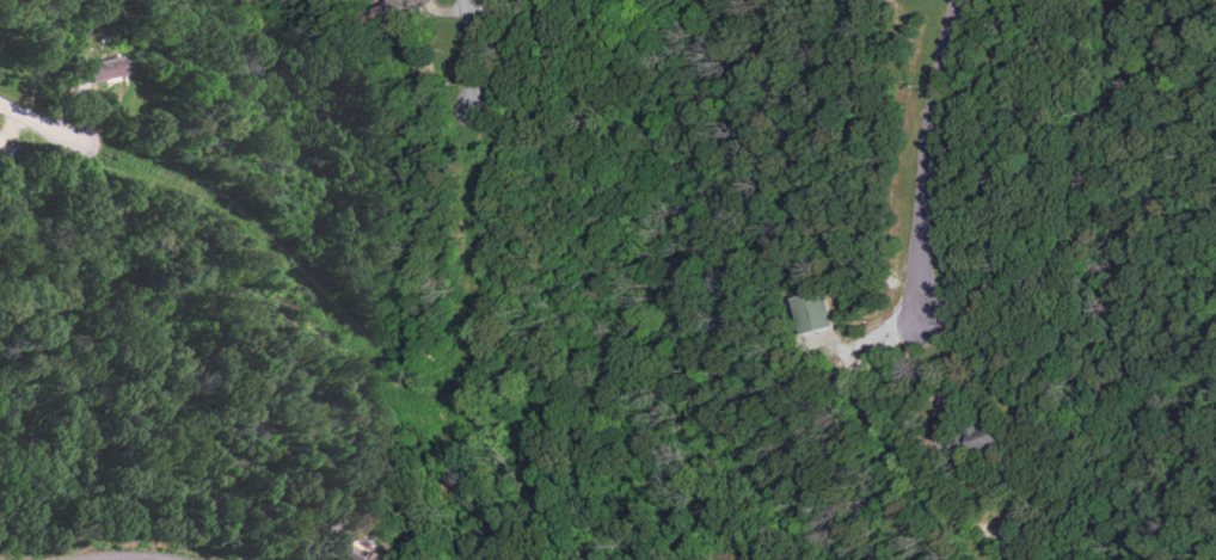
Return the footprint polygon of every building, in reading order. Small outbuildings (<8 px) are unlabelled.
[(433,0),(390,0),(397,18),(434,4),(433,0)] [(89,82),(122,74),(117,55),(84,63),(89,82)] [(804,334),(834,326),(824,289),(794,297),(804,334)] [(1012,444),(1007,421),(974,429),(979,452),(1012,444)] [(341,544),(335,559),(385,559),(341,544)]
